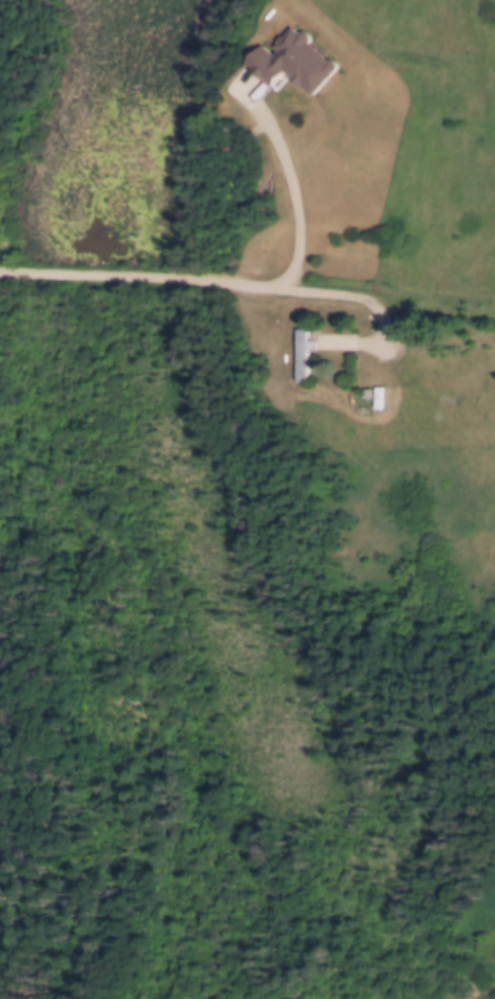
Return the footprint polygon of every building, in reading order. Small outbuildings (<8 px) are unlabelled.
[(274,51),(278,47),(275,43),(294,23),(299,28),(306,27),(311,32),(311,40),(329,56),(334,55),(339,60),(338,65),(312,93),(285,68),(272,82),(247,59),(264,41),(274,51)] [(310,347),(310,377),(297,377),(297,325),(310,325),(310,337),(315,337),(315,347),(310,347)] [(379,379),(371,379),(372,391),(362,392),(363,402),(381,400),(379,379)] [(355,385),(373,385),(373,396),(355,396),(355,385)]
